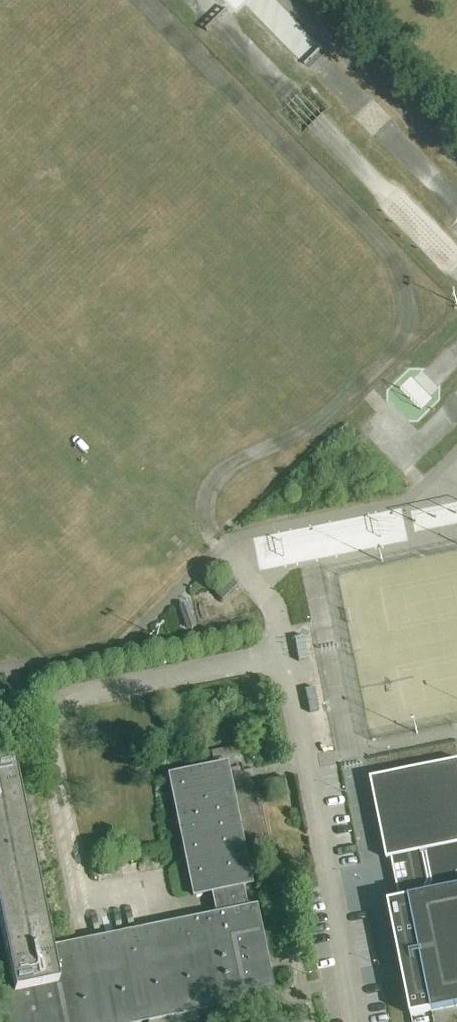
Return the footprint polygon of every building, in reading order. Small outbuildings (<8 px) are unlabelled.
[(217,598),(225,606),(240,592),(233,584),(217,598)] [(373,777),(388,856),(393,855),(402,897),(390,899),(414,1021),(436,1021),(434,1009),(456,1005),(456,761),(373,777)] [(274,996),(256,907),(246,909),(242,887),(251,885),(227,764),(168,776),(193,897),(212,893),(216,915),(50,948),(12,763),(0,765),(0,928),(11,982),(0,984),(0,1021),(147,1021),(274,996)]
